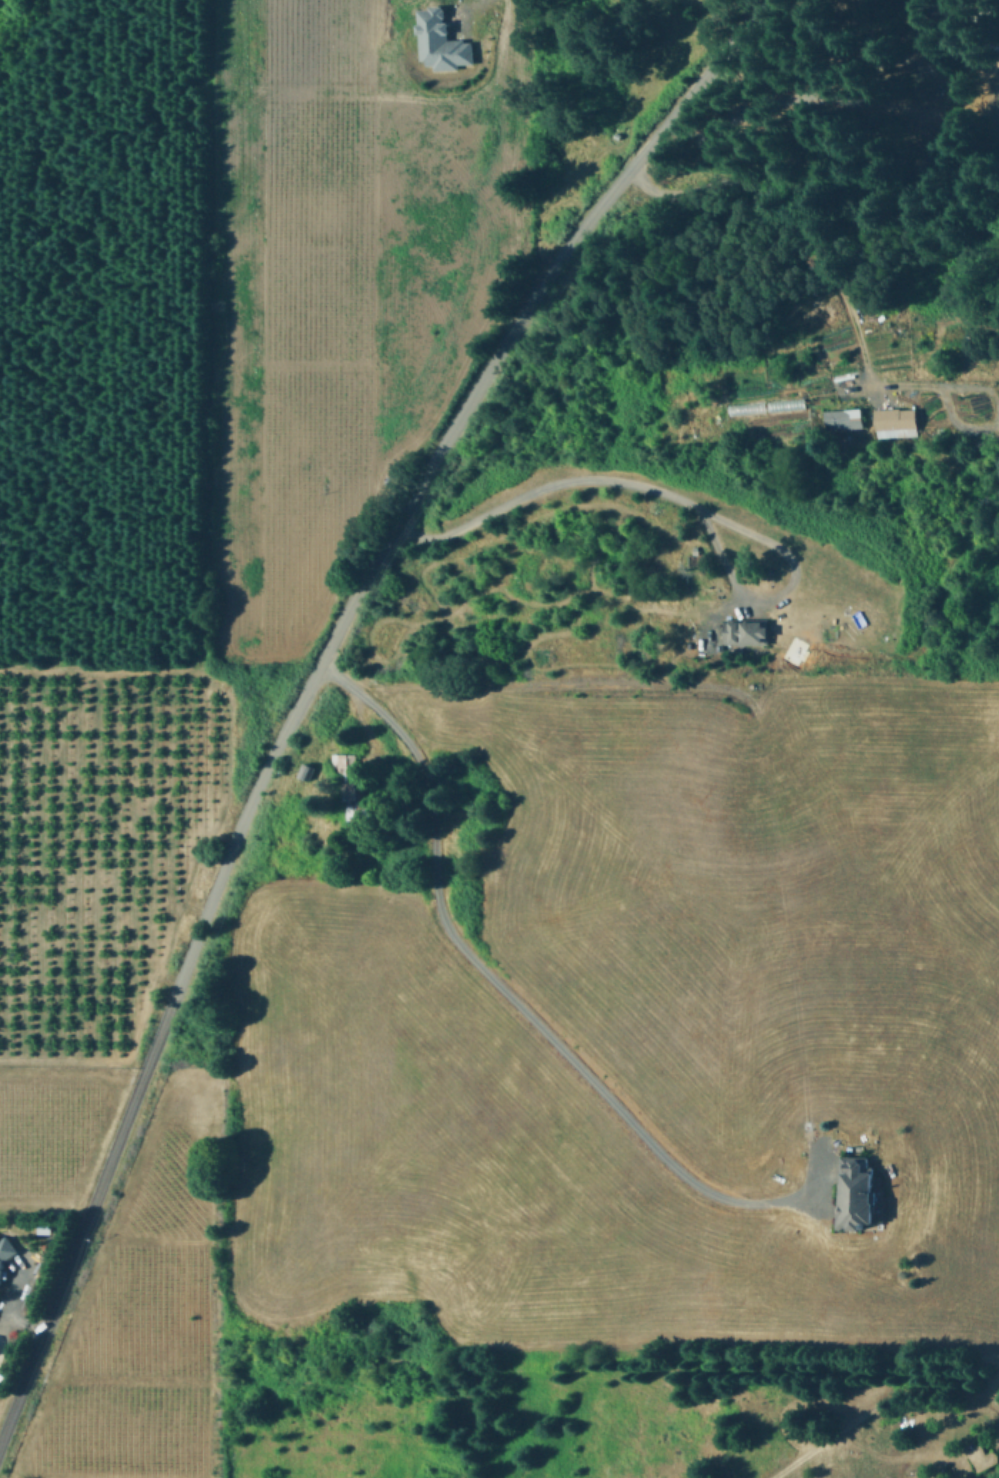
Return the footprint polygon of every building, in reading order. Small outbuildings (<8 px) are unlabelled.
[(419,7),(421,67),(459,66),(459,64),(474,63),(474,39),(450,40),(449,21),(446,21),(446,7),(419,7)] [(863,429),(862,408),(826,410),(827,431),(863,429)] [(877,437),(918,435),(917,408),(876,409),(877,437)] [(726,621),(726,643),(770,642),(769,620),(726,621)] [(355,753),(333,754),(333,764),(339,764),(340,780),(356,780),(355,753)] [(844,1230),(867,1230),(867,1224),(878,1224),(879,1172),(870,1172),(870,1157),(843,1156),(843,1205),(844,1205),(844,1230)]
